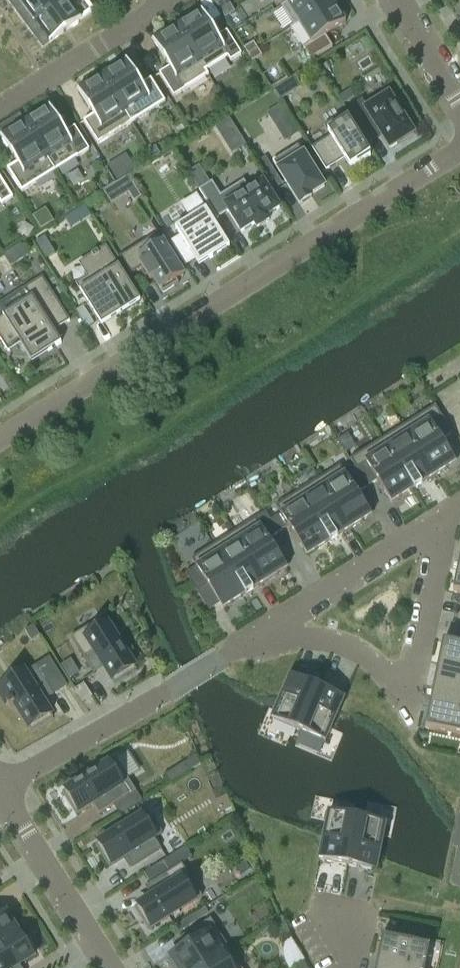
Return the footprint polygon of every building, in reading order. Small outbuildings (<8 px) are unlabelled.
[(21,6),(35,24),(67,0),(29,0),(21,6)] [(92,11),(84,0),(67,0),(35,24),(50,44),(92,11)] [(216,5),(220,11),(230,5),(227,0),(213,0),(216,5)] [(331,0),(284,0),(286,3),(281,6),(293,26),(290,28),(290,29),(332,2),(331,0)] [(346,23),(332,2),(290,29),(303,49),(346,23)] [(235,12),(230,5),(220,11),(224,18),(235,12)] [(216,38),(200,12),(177,27),(205,72),(206,71),(228,57),(216,38)] [(205,72),(177,27),(153,42),(170,67),(184,90),(208,75),(206,71),(205,72)] [(241,54),(227,32),(216,38),(228,57),(230,61),(241,54)] [(334,45),(327,34),(306,47),(313,58),(334,45)] [(257,49),(253,42),(243,49),(247,55),(257,49)] [(262,56),(257,49),(247,55),(252,62),(262,56)] [(140,86),(125,62),(102,77),(131,124),(154,109),(140,86)] [(184,90),(170,67),(159,74),(174,97),(184,90)] [(131,124),(102,77),(78,91),(93,115),(108,138),(131,124)] [(165,102),(150,79),(140,86),(154,109),(165,102)] [(361,101),(350,109),(367,135),(377,129),(389,149),(413,134),(404,119),(409,117),(399,102),(395,105),(388,94),(366,109),(361,101)] [(265,114),(285,142),(302,129),(282,102),(265,114)] [(64,134),(48,108),(24,123),(55,171),(78,157),(64,134)] [(370,156),(344,114),(323,126),(330,136),(312,148),(326,170),(329,168),(327,165),(342,156),(350,168),(370,156)] [(108,138),(93,115),(83,122),(98,145),(108,138)] [(230,118),(215,128),(231,154),(246,144),(230,118)] [(55,171),(24,123),(1,137),(17,163),(32,186),(55,171)] [(89,150),(74,127),(64,134),(78,157),(89,150)] [(298,145),(272,161),(278,170),(299,204),(301,203),(309,198),(311,197),(310,195),(324,187),(303,153),(298,145)] [(120,159),(108,166),(117,180),(128,173),(120,159)] [(32,186),(17,163),(7,169),(21,193),(32,186)] [(199,167),(189,173),(199,190),(209,183),(199,167)] [(0,178),(0,204),(1,205),(13,198),(0,178)] [(128,178),(117,185),(124,196),(129,192),(134,201),(141,197),(128,178)] [(279,208),(263,182),(250,191),(243,181),(220,195),(212,182),(209,183),(199,190),(198,190),(217,219),(228,211),(241,232),(254,224),(257,228),(259,227),(259,225),(265,221),(266,222),(269,221),(266,216),(279,208)] [(26,201),(33,215),(49,206),(41,193),(26,201)] [(229,247),(196,194),(181,204),(190,219),(175,228),(180,236),(170,242),(185,266),(195,259),(199,266),(210,259),(229,247)] [(45,208),(31,217),(40,232),(54,223),(45,208)] [(156,234),(120,257),(131,274),(142,267),(143,269),(147,275),(150,280),(153,278),(160,290),(162,293),(178,283),(176,280),(183,275),(162,241),(157,233),(156,234)] [(77,283),(75,284),(98,320),(119,307),(122,312),(140,301),(105,246),(97,252),(97,251),(91,255),(84,260),(93,275),(78,285),(77,283)] [(8,351),(9,350),(7,348),(20,339),(32,357),(53,343),(56,346),(60,343),(58,340),(52,331),(66,321),(67,322),(69,321),(42,277),(23,289),(30,299),(8,313),(6,314),(0,318),(0,339),(8,351)] [(435,405),(424,412),(441,440),(452,433),(435,405)] [(452,458),(441,440),(424,412),(405,424),(437,475),(447,469),(456,463),(452,458)] [(437,475),(405,424),(382,439),(410,484),(413,489),(426,481),(437,475)] [(410,484),(382,439),(359,453),(377,480),(391,503),(400,498),(413,489),(410,484)] [(377,480),(359,453),(349,459),(355,467),(367,487),(377,480)] [(368,511),(357,493),(345,473),(339,465),(320,477),(352,528),(362,522),(371,516),(368,511)] [(367,487),(355,467),(345,473),(357,493),(367,487)] [(352,528),(320,477),(297,491),(326,537),(329,542),(342,534),(352,528)] [(326,537),(297,491),(275,505),(280,513),(288,526),(307,556),(316,551),(329,542),(326,537)] [(278,533),(270,520),(265,512),(255,518),(268,539),(278,533)] [(288,526),(280,513),(270,520),(278,533),(288,526)] [(284,564),(268,539),(255,518),(236,530),(268,581),(278,575),(287,569),(284,564)] [(268,581),(236,530),(213,545),(242,590),(245,596),(258,587),(268,581)] [(242,590),(213,545),(190,558),(196,567),(208,586),(219,604),(222,609),(232,604),(245,596),(242,590)] [(208,586),(196,567),(185,574),(197,593),(208,586)] [(103,617),(70,637),(94,674),(95,673),(93,669),(101,663),(104,667),(114,684),(136,670),(118,642),(123,638),(113,622),(107,625),(103,617)] [(39,636),(33,625),(25,631),(31,641),(39,636)] [(443,642),(438,664),(459,669),(459,645),(443,642)] [(70,659),(61,665),(69,679),(79,673),(70,659)] [(438,664),(434,685),(459,691),(459,669),(438,664)] [(0,688),(0,694),(9,708),(14,705),(31,732),(53,718),(43,702),(40,697),(49,692),(51,696),(53,695),(35,666),(0,688)] [(298,732),(317,687),(309,683),(304,681),(290,676),(280,699),(275,711),(271,720),(295,730),(298,732)] [(434,685),(431,699),(429,707),(459,713),(459,691),(434,685)] [(325,690),(317,687),(298,732),(300,732),(325,743),(331,729),(339,710),(344,698),(330,692),(325,690)] [(429,707),(425,729),(459,736),(459,713),(429,707)] [(427,736),(425,747),(434,748),(436,738),(427,736)] [(90,774),(62,792),(75,814),(92,804),(96,801),(102,810),(98,812),(99,814),(113,805),(135,791),(127,778),(139,770),(127,751),(115,759),(107,764),(104,759),(87,769),(90,774)] [(190,771),(200,764),(195,756),(185,762),(190,771)] [(135,791),(113,805),(119,815),(142,801),(135,791)] [(148,811),(94,845),(108,867),(125,856),(129,854),(135,862),(131,865),(132,866),(160,848),(154,838),(162,833),(148,811)] [(347,866),(357,819),(351,817),(328,813),(326,822),(323,836),(320,850),(318,860),(333,863),(338,864),(347,866)] [(364,820),(357,819),(347,866),(356,868),(361,869),(376,872),(376,870),(379,857),(383,836),(386,824),(364,820)] [(162,861),(144,873),(150,883),(169,872),(162,861)] [(151,897),(134,907),(148,930),(201,896),(181,864),(169,872),(150,883),(144,887),(145,888),(149,886),(155,894),(151,897)] [(203,909),(185,920),(188,925),(206,914),(203,909)] [(22,933),(9,912),(0,917),(0,947),(22,933)] [(167,960),(172,967),(201,967),(230,950),(210,919),(177,939),(178,941),(182,938),(188,947),(184,949),(167,960)] [(15,967),(19,964),(36,954),(22,933),(0,947),(0,967),(16,967),(15,967)] [(378,960),(381,961),(416,967),(426,967),(430,948),(424,947),(382,938),(379,953),(378,960)] [(291,966),(305,959),(295,939),(281,946),(291,966)] [(201,967),(241,967),(230,950),(201,967)]
